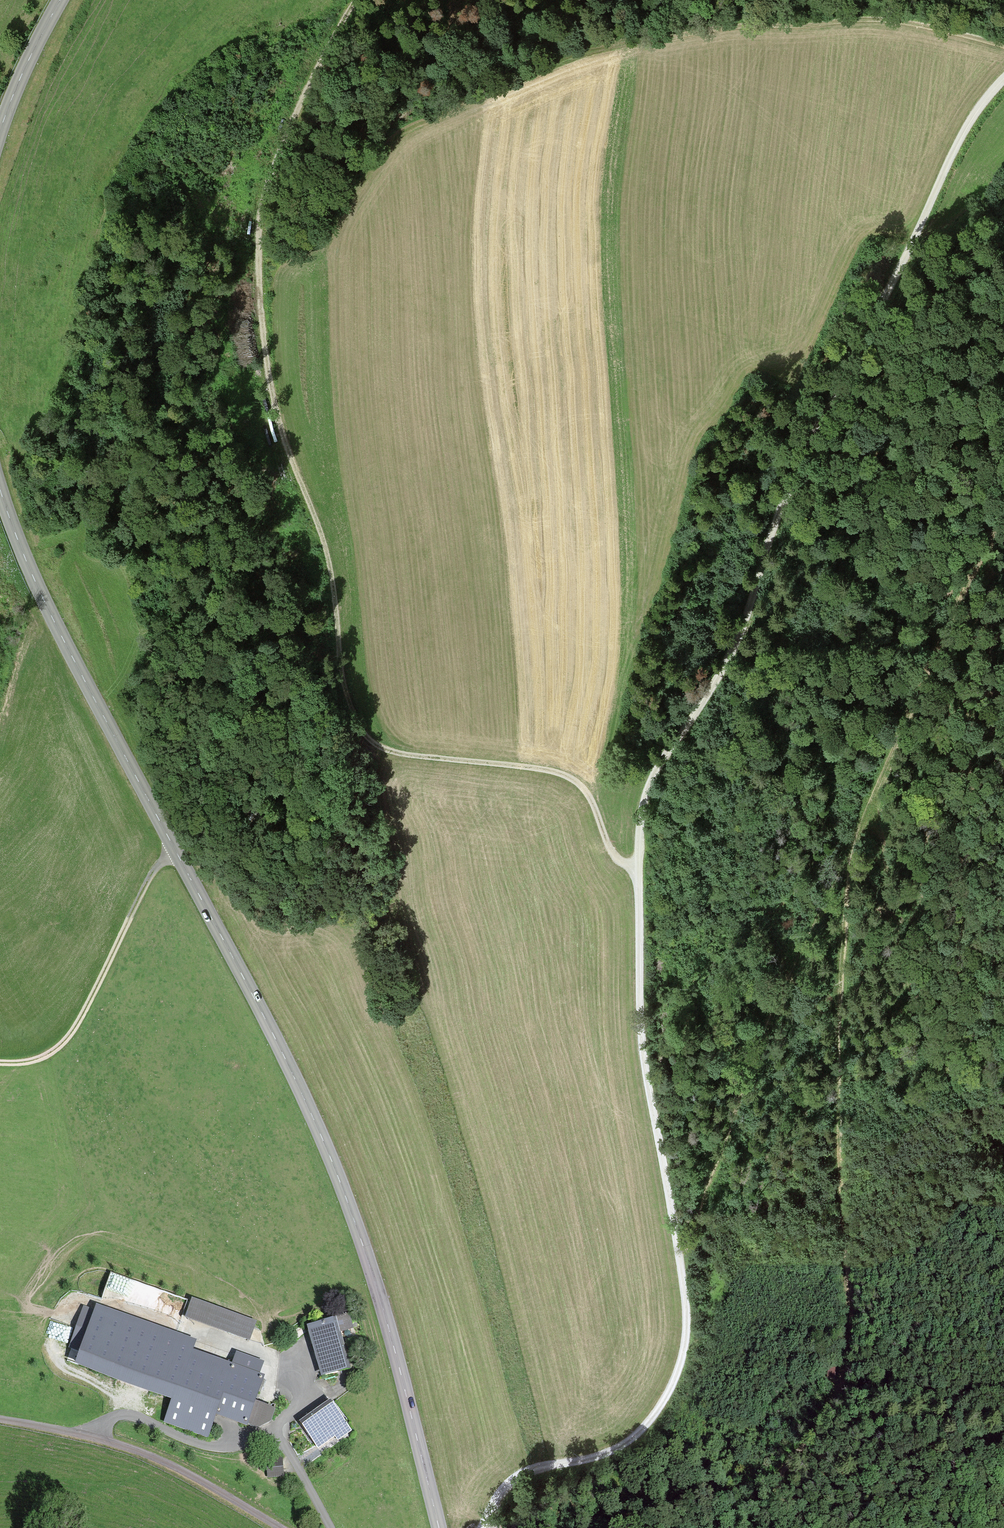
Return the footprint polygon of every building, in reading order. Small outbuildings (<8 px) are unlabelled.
[(193,1298),(187,1314),(250,1338),(256,1322),(193,1298)] [(190,1343),(83,1305),(67,1347),(123,1368),(120,1378),(139,1384),(142,1375),(174,1386),(190,1343)] [(323,1379),(350,1372),(340,1331),(351,1328),(347,1310),(335,1313),(336,1318),(309,1325),(323,1379)] [(235,1359),(190,1343),(163,1420),(207,1436),(217,1408),(235,1359)] [(235,1359),(262,1369),(265,1360),(238,1350),(235,1359)] [(235,1359),(217,1408),(260,1424),(272,1418),(277,1405),(256,1398),(266,1370),(262,1369),(235,1359)] [(835,1366),(827,1365),(826,1375),(833,1376),(835,1366)] [(300,1424),(318,1449),(336,1436),(338,1440),(351,1431),(330,1402),(300,1424)] [(280,1460),(268,1461),(269,1474),(282,1473),(280,1460)]
